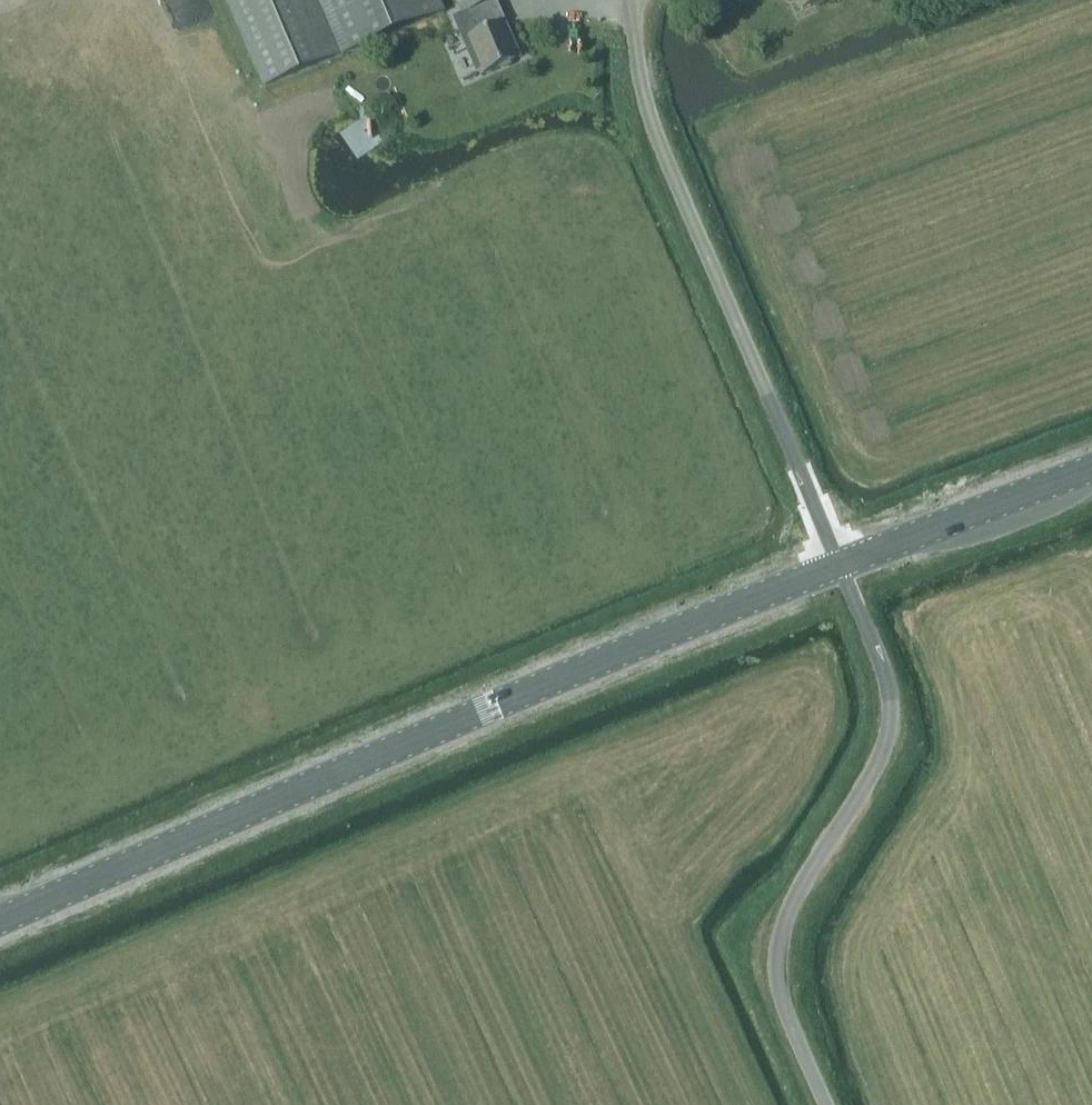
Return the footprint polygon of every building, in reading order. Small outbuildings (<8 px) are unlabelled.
[(266,87),(444,12),(439,0),(229,0),(266,87)] [(513,61),(507,46),(512,43),(494,1),(496,0),(454,0),(460,14),(456,16),(465,40),(464,40),(479,75),(513,61)] [(804,14),(833,1),(832,0),(797,0),(804,14)]
